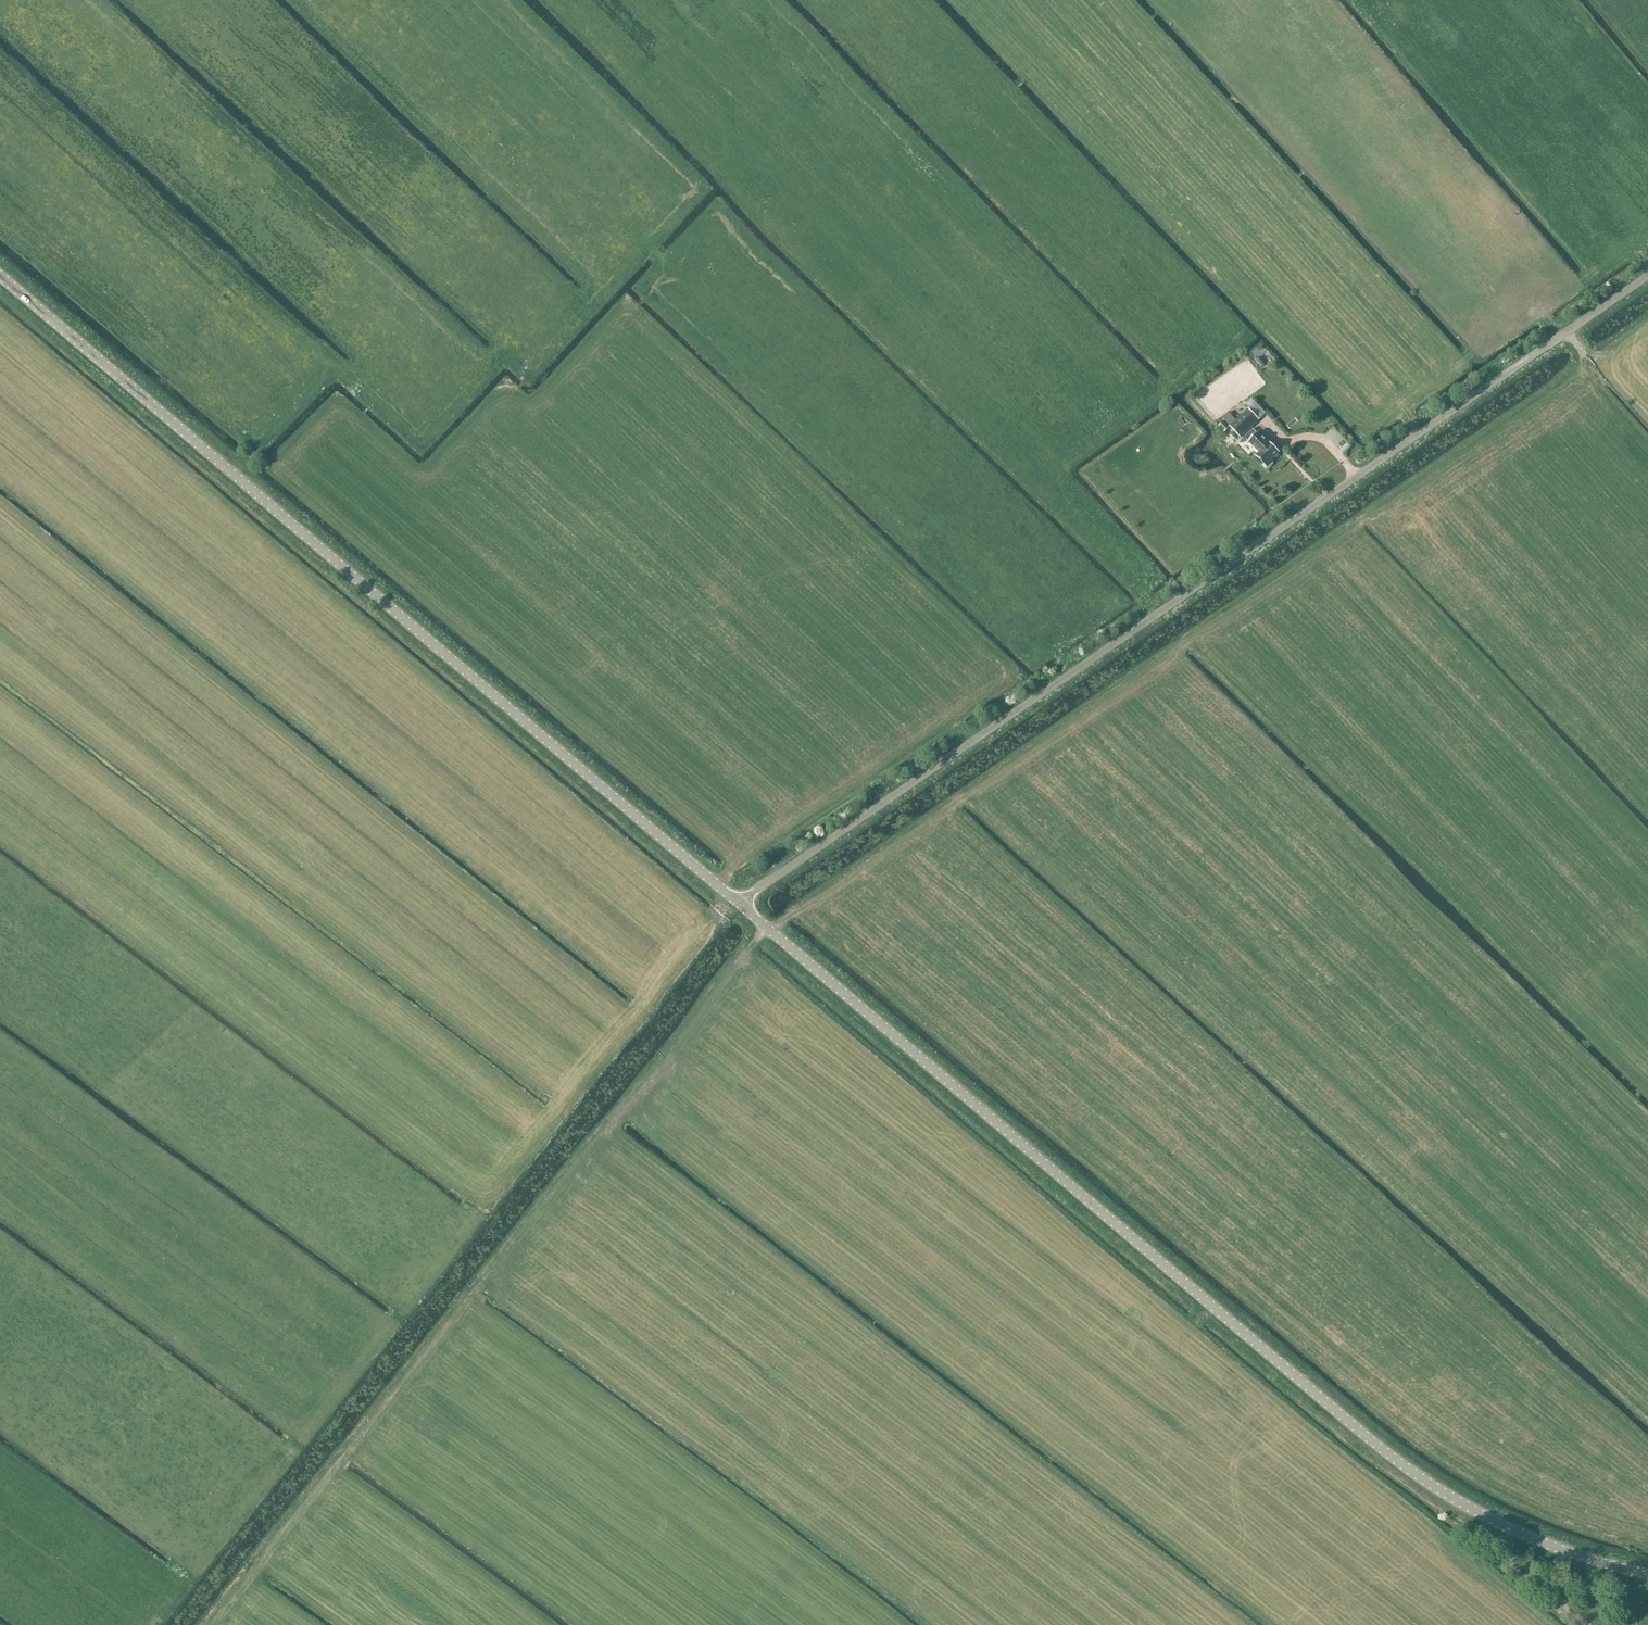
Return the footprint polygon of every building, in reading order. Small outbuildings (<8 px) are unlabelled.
[(1221,414),(1226,421),(1232,416),(1227,409),(1221,414)] [(1229,426),(1240,438),(1258,420),(1247,409),(1229,426)] [(1257,456),(1267,468),(1273,463),(1272,462),(1280,454),(1259,432),(1257,433),(1253,429),(1244,438),(1248,443),(1258,455),(1257,456)]
